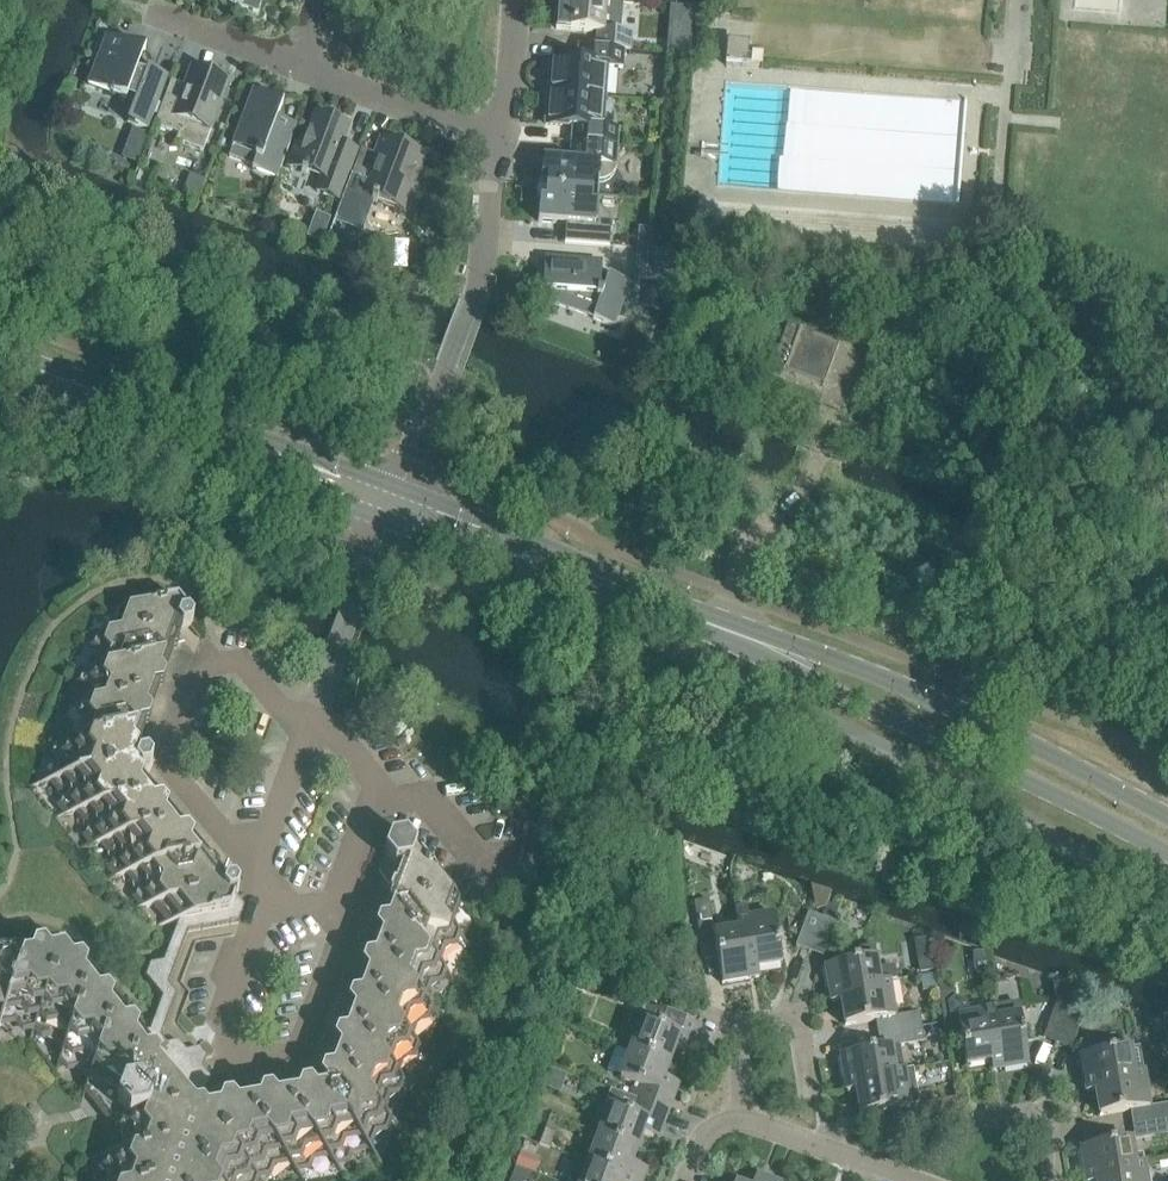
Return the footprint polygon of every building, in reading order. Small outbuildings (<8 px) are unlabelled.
[(218,4),(221,9),(225,10),(230,9),(233,5),(257,14),(262,0),(219,0),(218,4)] [(605,3),(562,0),(554,0),(558,0),(555,30),(597,34),(596,50),(629,52),(630,35),(603,33),(605,3)] [(106,36),(87,86),(126,101),(125,103),(125,106),(126,108),(127,110),(129,111),(131,112),(127,123),(147,131),(167,78),(147,70),(145,76),(136,73),(144,51),(106,36)] [(725,67),(746,69),(747,48),(727,47),(725,67)] [(549,63),(547,94),(604,99),(606,68),(622,69),(623,52),(578,49),(577,65),(549,63)] [(165,97),(154,126),(179,135),(176,143),(202,153),(229,83),(191,69),(184,87),(178,102),(165,97)] [(279,111),(283,103),(253,92),(228,157),(253,166),(251,170),(276,180),(296,126),(277,119),(279,111)] [(604,99),(547,94),(545,125),(572,127),(571,143),(616,147),(617,130),(602,129),(604,99)] [(340,147),(348,128),(316,116),(303,149),(296,147),(289,167),(321,179),(316,192),(337,200),(356,153),(340,147)] [(408,191),(422,156),(382,141),(376,156),(361,150),(350,177),(366,183),(362,195),(401,210),(403,205),(406,207),(411,192),(408,191)] [(542,161),(540,192),(597,196),(598,183),(604,182),(610,179),(614,174),(615,168),(616,168),(616,163),(615,163),(616,147),(571,144),(570,163),(542,161)] [(196,204),(204,181),(191,176),(182,199),(196,204)] [(565,225),(564,244),(609,247),(610,231),(611,232),(611,227),(610,220),(607,215),(602,211),(596,209),(597,196),(540,192),(537,223),(565,225)] [(328,218),(314,213),(305,237),(319,243),(328,218)] [(634,280),(671,283),(674,252),(636,249),(634,280)] [(551,298),(549,303),(593,318),(592,320),(613,328),(629,283),(601,274),(601,264),(544,260),(541,298),(551,298)] [(772,369),(823,387),(838,347),(786,329),(772,369)] [(29,1043),(94,1126),(75,1180),(309,1180),(383,1169),(467,943),(449,921),(464,908),(406,838),(390,840),(385,855),(394,866),(402,865),(395,885),(392,886),(389,894),(391,896),(382,923),(378,923),(375,932),(377,934),(373,946),(367,960),(365,960),(361,969),(363,971),(361,980),(354,997),(350,998),(348,1006),(350,1009),(346,1017),(340,1034),(337,1034),(334,1043),(336,1046),(326,1071),(323,1072),(320,1080),(326,1087),(323,1095),(315,1096),(309,1089),(300,1091),(298,1094),(272,1098),(270,1096),(261,1097),(260,1100),(233,1104),(231,1102),(222,1103),(220,1101),(213,1102),(205,1092),(209,1081),(201,1071),(189,1073),(182,1065),(186,1053),(178,1043),(166,1045),(160,1038),(175,997),(167,987),(187,933),(238,925),(243,910),(235,899),(238,892),(234,886),(225,888),(216,878),(218,875),(212,868),(208,868),(191,847),(192,844),(187,838),(182,838),(166,817),(167,814),(161,807),(158,807),(149,798),(141,787),(142,783),(136,776),(137,773),(140,776),(148,774),(151,766),(146,760),(138,761),(137,766),(133,763),(137,754),(135,751),(145,726),(148,725),(151,716),(150,714),(159,689),(162,689),(165,680),(163,678),(173,651),(175,651),(179,643),(177,641),(182,629),(190,627),(193,620),(177,601),(90,616),(28,788),(156,927),(179,923),(163,964),(150,966),(146,979),(163,999),(150,1033),(137,1035),(138,1032),(132,1025),(129,1025),(128,1025),(111,1005),(113,1000),(107,994),(104,994),(85,973),(87,970),(81,962),(79,963),(65,947),(46,950),(43,949),(34,950),(33,953),(7,957),(5,954),(0,955),(0,1048),(29,1043)] [(758,981),(757,972),(756,972),(752,952),(741,954),(737,933),(715,937),(709,903),(695,906),(700,940),(714,938),(722,987),(758,981)] [(832,924),(838,908),(828,904),(821,920),(832,924)] [(734,909),(735,925),(737,933),(741,954),(752,952),(756,972),(757,972),(781,968),(773,918),(748,923),(745,907),(734,909)] [(809,955),(821,920),(807,915),(794,949),(809,955)] [(832,924),(821,920),(809,955),(823,960),(836,925),(832,924)] [(825,969),(831,1006),(840,1005),(840,1004),(860,1001),(858,989),(859,989),(878,986),(878,985),(888,984),(895,983),(893,968),(876,971),(874,961),(855,964),(825,969)] [(932,972),(930,961),(917,963),(919,974),(932,972)] [(590,982),(580,979),(576,989),(582,991),(588,989),(590,982)] [(886,1036),(921,1029),(919,1015),(894,1019),(888,984),(878,985),(878,986),(858,989),(860,1001),(840,1004),(840,1005),(844,1029),(883,1022),(886,1036)] [(953,994),(938,997),(945,1033),(946,1038),(959,1036),(965,1069),(990,1064),(987,1044),(998,1043),(996,1023),(994,1013),(993,1008),(969,1012),(967,1004),(954,998),(953,994)] [(998,1043),(987,1044),(990,1064),(992,1074),(1028,1068),(1019,1018),(1017,1009),(1016,1003),(993,1007),(993,1008),(994,1013),(996,1023),(998,1043)] [(632,1052),(669,1066),(675,1050),(685,1054),(695,1027),(643,1007),(638,1022),(642,1024),(632,1052)] [(1042,1043),(1056,1048),(1068,1013),(1055,1008),(1042,1043)] [(1068,1013),(1056,1048),(1070,1053),(1083,1018),(1068,1013)] [(847,1095),(857,1094),(857,1093),(875,1090),(877,1090),(875,1079),(894,1075),(904,1073),(899,1048),(924,1044),(921,1029),(886,1036),(888,1050),(841,1058),(847,1095)] [(1078,1059),(1085,1096),(1096,1094),(1115,1090),(1116,1090),(1114,1079),(1133,1076),(1133,1075),(1143,1073),(1139,1049),(1129,1050),(1106,1054),(1104,1040),(1078,1045),(1080,1059),(1078,1059)] [(631,1100),(663,1112),(674,1084),(664,1080),(669,1066),(632,1052),(621,1081),(636,1087),(631,1100)] [(902,1125),(937,1120),(934,1105),(918,1107),(912,1072),(904,1073),(894,1075),(875,1079),(877,1090),(875,1090),(857,1093),(857,1094),(861,1117),(879,1114),(900,1110),(902,1125)] [(1142,1125),(1167,1121),(1167,1106),(1149,1109),(1143,1073),(1133,1075),(1133,1076),(1114,1079),(1116,1090),(1096,1094),(1100,1118),(1139,1111),(1142,1125)] [(618,1088),(616,1094),(624,1098),(627,1091),(618,1088)] [(599,1137),(637,1151),(643,1136),(653,1140),(663,1112),(631,1100),(626,1113),(610,1107),(599,1137)] [(1142,1125),(1144,1140),(1167,1136),(1167,1121),(1142,1125)] [(545,1131),(539,1146),(549,1150),(555,1135),(545,1131)] [(633,1180),(637,1180),(642,1169),(632,1165),(637,1151),(599,1137),(589,1165),(633,1180)] [(1086,1180),(1117,1180),(1115,1170),(1135,1166),(1131,1142),(1081,1150),(1086,1180)] [(519,1154),(513,1169),(522,1172),(528,1174),(532,1175),(537,1160),(519,1154)] [(607,1171),(589,1165),(578,1160),(570,1180),(633,1180),(607,1171)] [(1135,1166),(1115,1170),(1117,1180),(1147,1180),(1145,1164),(1135,1166)]
